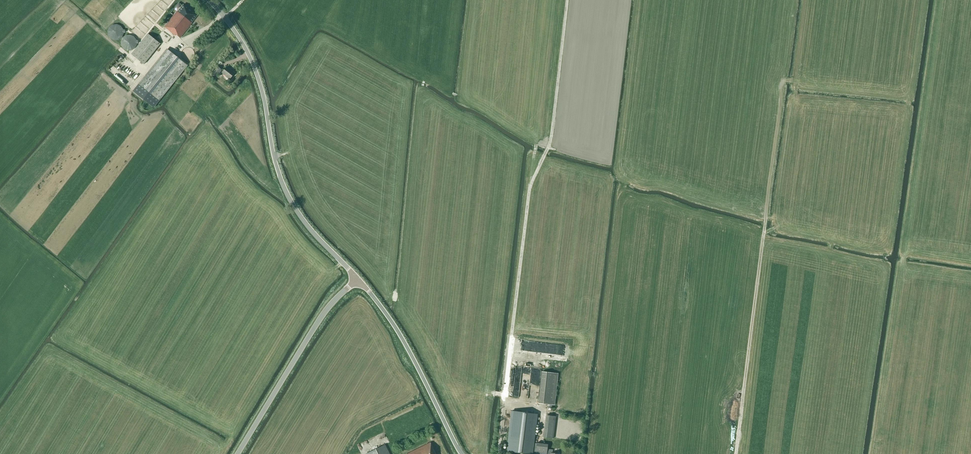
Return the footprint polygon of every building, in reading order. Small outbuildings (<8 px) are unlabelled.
[(178,12),(177,11),(165,27),(175,35),(176,34),(180,38),(192,23),(191,23),(197,15),(183,5),(178,12)] [(124,33),(124,30),(122,30),(121,29),(121,28),(120,27),(119,26),(118,26),(117,25),(116,25),(115,25),(114,25),(113,25),(113,26),(112,26),(111,27),(110,27),(110,28),(109,28),(109,29),(109,30),(108,30),(108,31),(108,32),(108,33),(108,34),(109,35),(109,36),(110,37),(111,38),(112,38),(112,39),(113,39),(114,39),(115,39),(116,39),(117,39),(119,39),(119,38),(121,37),(121,36),(122,35),(122,34),(122,33),(124,33)] [(160,44),(148,34),(131,54),(144,64),(160,44)] [(137,44),(137,41),(135,41),(135,39),(134,39),(134,38),(133,38),(133,37),(132,37),(131,36),(130,36),(129,36),(128,36),(127,36),(126,36),(125,36),(125,37),(124,37),(123,38),(123,39),(122,39),(122,40),(122,41),(121,42),(121,43),(121,44),(122,45),(122,46),(122,47),(123,47),(123,48),(124,48),(125,49),(126,50),(127,50),(128,50),(129,50),(131,50),(132,49),(133,49),(134,48),(135,47),(135,46),(135,45),(135,44),(136,44),(137,44)] [(167,48),(139,84),(159,101),(188,65),(167,48)] [(227,67),(223,72),(220,70),(221,69),(217,66),(212,73),(216,76),(218,74),(220,76),(222,73),(229,80),(235,73),(227,67)] [(554,405),(558,374),(543,372),(539,403),(554,405)] [(537,414),(512,411),(507,451),(532,453),(536,453),(535,453),(559,453),(552,453),(553,450),(547,449),(548,444),(537,443),(533,443),(537,414)] [(544,437),(553,438),(556,417),(547,415),(544,437)] [(430,443),(407,453),(436,453),(430,443)] [(385,445),(367,453),(390,453),(385,445)]
